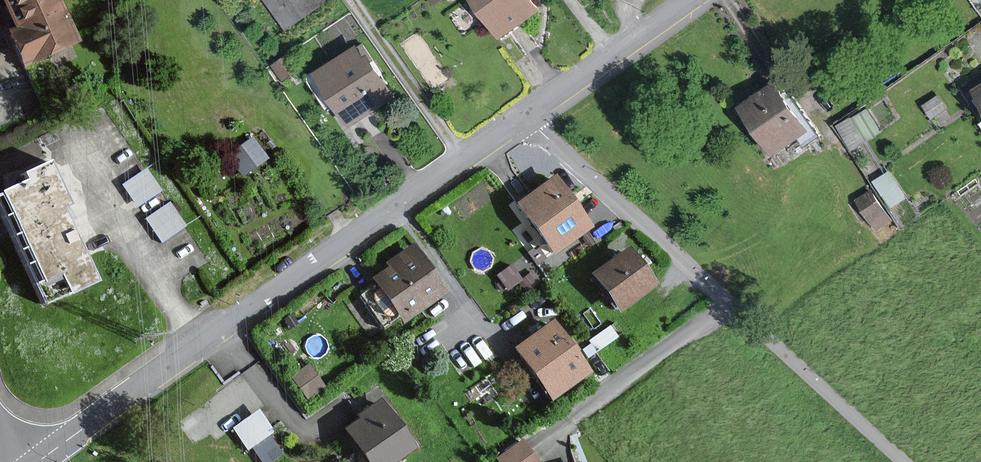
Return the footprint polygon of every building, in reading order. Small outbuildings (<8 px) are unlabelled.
[(55,0),(0,0),(0,11),(9,32),(1,36),(17,71),(75,45),(55,0)] [(325,0),(263,0),(284,30),(325,1),(325,0)] [(532,0),(474,0),(500,35),(537,8),(532,0)] [(362,61),(356,50),(316,73),(348,125),(393,99),(368,57),(362,61)] [(809,130),(774,81),(737,107),(771,156),(809,130)] [(973,90),(980,103),(980,85),(973,90)] [(263,158),(250,141),(227,158),(240,175),(263,158)] [(45,163),(17,176),(20,185),(0,194),(0,210),(43,302),(62,293),(63,296),(92,282),(59,211),(65,208),(45,163)] [(145,164),(120,179),(134,201),(159,186),(145,164)] [(892,165),(874,173),(887,202),(905,194),(892,165)] [(587,231),(550,180),(511,209),(548,259),(587,231)] [(890,219),(871,192),(858,200),(877,228),(890,219)] [(181,226),(167,205),(145,220),(160,241),(181,226)] [(441,298),(407,250),(381,269),(384,273),(369,283),(399,327),(441,298)] [(651,289),(623,251),(587,278),(615,316),(651,289)] [(522,252),(496,271),(509,290),(536,270),(522,252)] [(585,376),(546,325),(510,353),(549,404),(585,376)] [(307,360),(290,370),(304,394),(321,384),(307,360)] [(383,400),(361,415),(364,420),(351,429),(374,461),(393,461),(415,446),(383,400)] [(231,422),(259,461),(260,461),(283,446),(255,405),(231,422)] [(525,442),(499,460),(501,461),(539,461),(525,442)]
